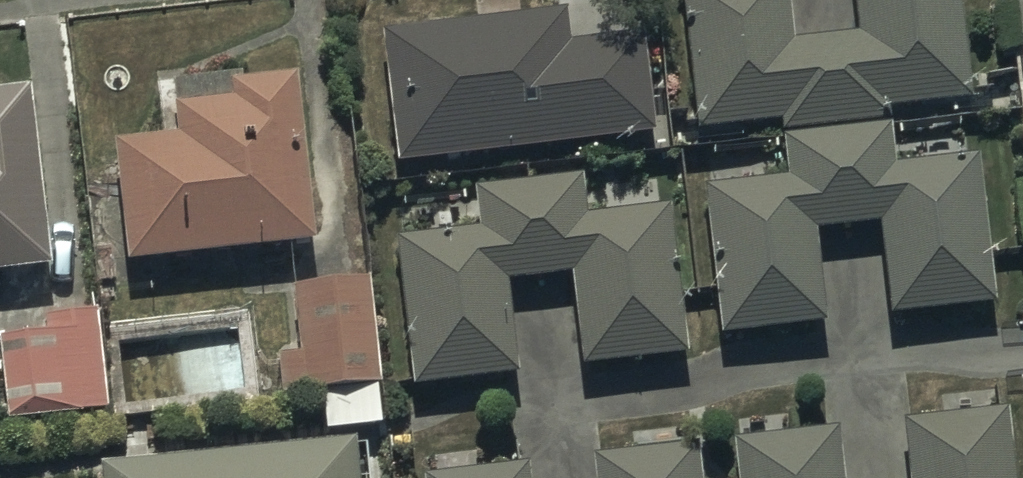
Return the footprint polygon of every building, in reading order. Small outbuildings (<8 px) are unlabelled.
[(700,129),(782,120),(784,138),(892,125),(890,107),(972,97),(960,0),(856,0),(860,34),(797,41),(792,0),(685,0),(700,129)] [(383,32),(399,166),(656,135),(643,35),(571,43),(567,10),(383,32)] [(114,143),(128,263),(317,240),(297,76),(231,84),(233,101),(174,108),(177,135),(114,143)] [(51,267),(27,88),(0,92),(0,273),(51,267)] [(994,305),(978,157),(896,165),(892,128),(785,139),(789,177),(706,185),(722,334),(825,323),(815,232),(879,226),(889,317),(994,305)] [(688,353),(670,205),(588,215),(583,177),(475,190),(480,228),(398,238),(417,387),(519,374),(508,284),(571,277),(583,366),(688,353)] [(282,397),(381,385),(368,278),(295,287),(303,354),(277,357),(282,397)] [(7,423),(109,411),(97,311),(46,317),(48,335),(0,341),(0,366),(7,423)] [(1007,410),(904,422),(911,477),(1015,477),(1007,410)] [(740,477),(847,477),(841,429),(735,442),(740,477)] [(355,441),(101,466),(102,477),(358,477),(355,441)] [(696,445),(593,457),(596,477),(700,477),(696,445)] [(424,477),(531,477),(530,464),(424,477)]
